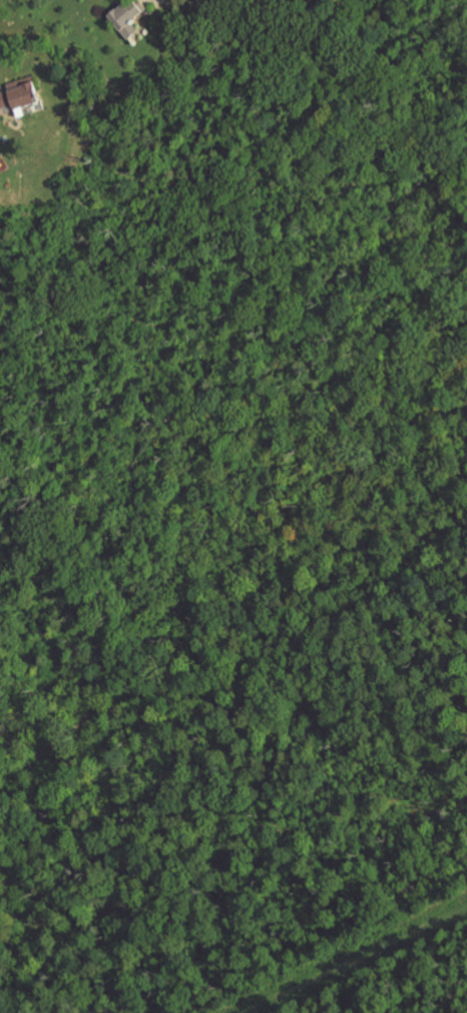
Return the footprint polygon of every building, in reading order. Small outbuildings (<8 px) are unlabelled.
[(144,0),(133,0),(112,14),(130,40),(141,31),(134,21),(151,10),(144,0)] [(15,105),(17,110),(44,102),(36,76),(9,84),(10,90),(0,93),(0,110),(15,105)]
